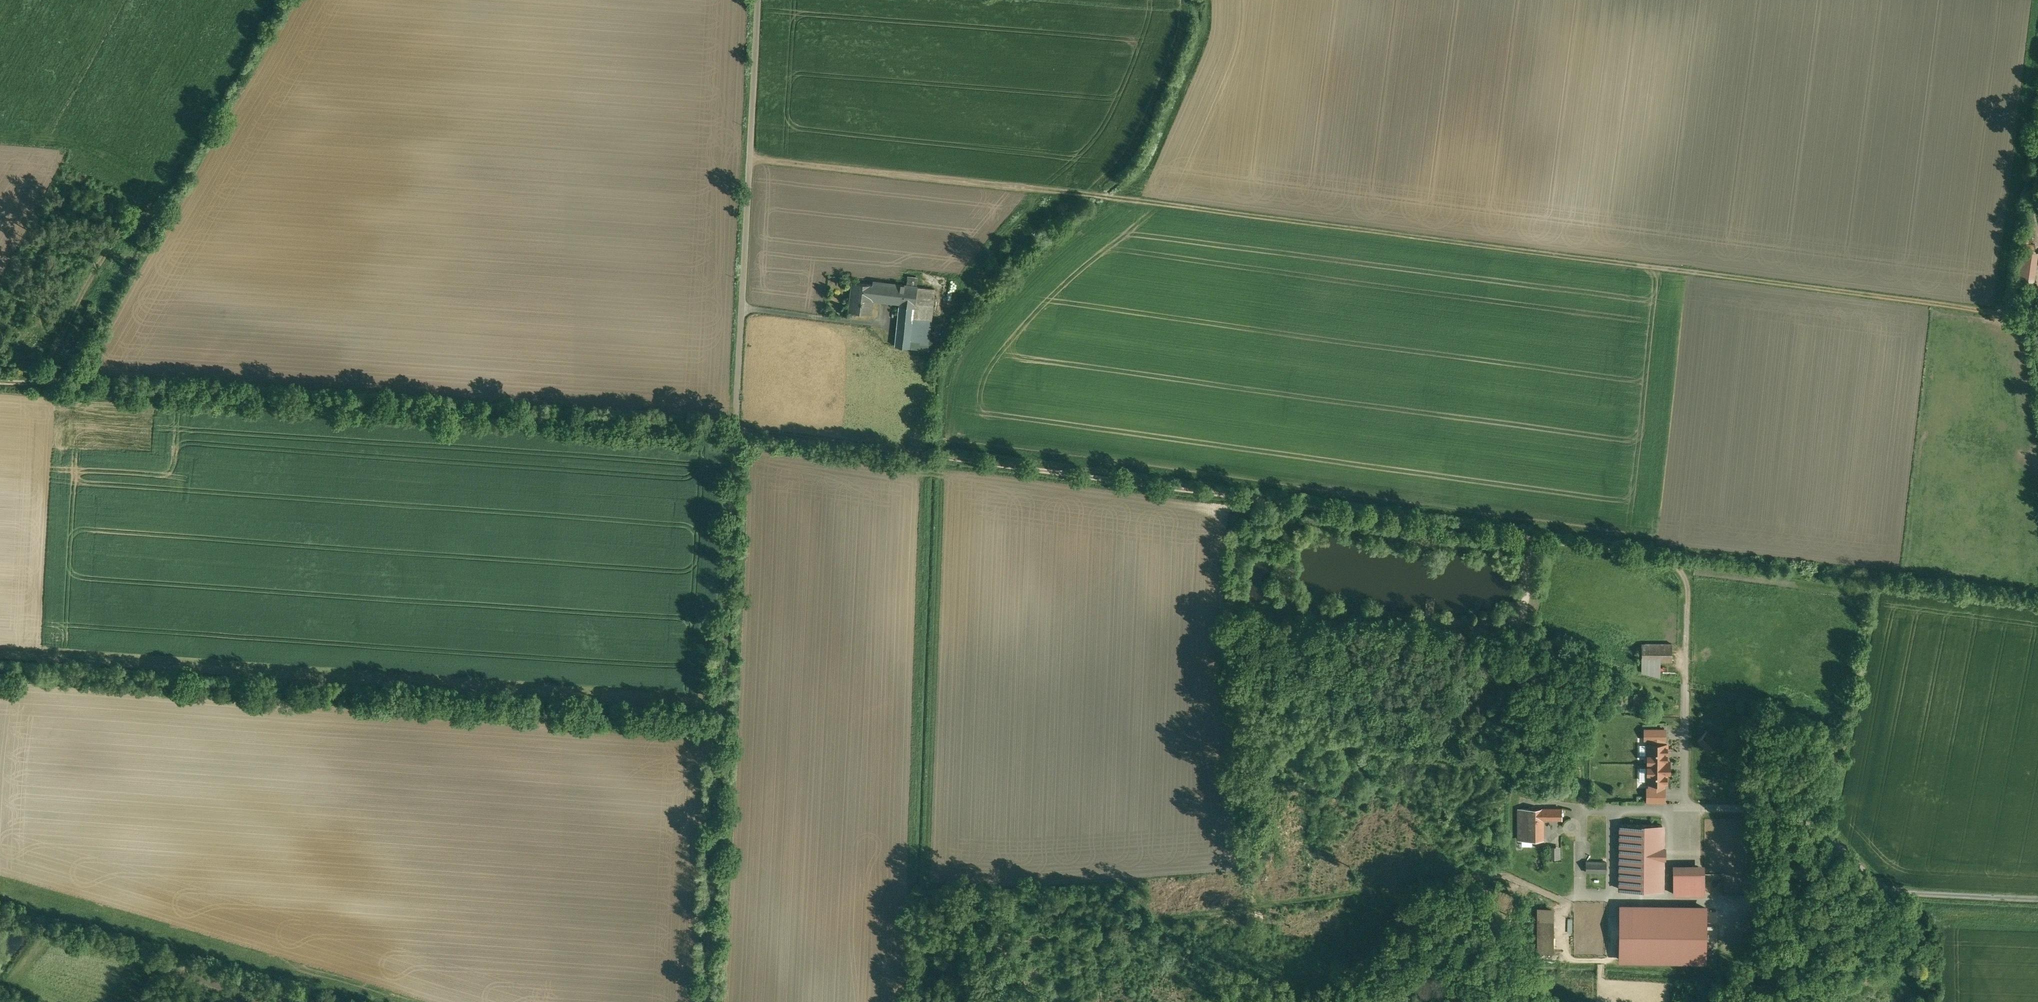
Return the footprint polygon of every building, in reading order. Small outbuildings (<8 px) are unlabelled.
[(2013,281),(2037,285),(2037,280),(2037,249),(2020,246),(2018,260),(2017,259),(2013,281)] [(918,277),(908,276),(907,285),(917,286),(918,277)] [(907,285),(874,281),(873,284),(874,284),(872,300),(888,302),(888,300),(901,301),(896,345),(927,349),(934,288),(917,286),(907,285)] [(873,284),(854,282),(851,310),(871,313),(872,300),(874,284),(873,284)] [(1665,675),(1665,661),(1677,662),(1678,643),(1647,642),(1646,674),(1665,675)] [(1669,729),(1645,730),(1645,804),(1670,803),(1669,729)] [(1707,731),(1698,741),(1708,750),(1717,741),(1707,731)] [(1562,808),(1519,808),(1519,839),(1543,838),(1543,818),(1562,818),(1562,808)] [(1665,825),(1618,825),(1618,888),(1665,888),(1665,825)] [(1568,841),(1556,841),(1556,846),(1548,846),(1548,870),(1568,872),(1568,841)] [(1607,862),(1586,861),(1586,872),(1607,872),(1607,862)] [(1704,872),(1674,872),(1674,893),(1704,893),(1704,872)] [(1707,905),(1619,903),(1618,961),(1706,962),(1707,905)]
